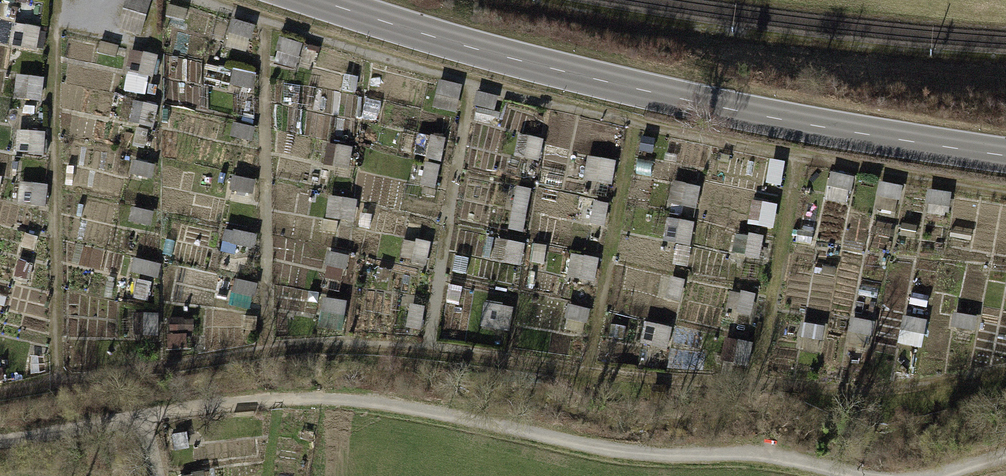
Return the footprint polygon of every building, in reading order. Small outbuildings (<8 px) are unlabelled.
[(156,0),(131,0),(124,21),(146,29),(156,0)] [(237,23),(232,43),(252,48),(257,28),(237,23)] [(16,28),(15,49),(41,51),(42,29),(16,28)] [(279,66),(301,69),(305,43),(282,40),(279,66)] [(159,76),(160,56),(132,54),(131,74),(159,76)] [(255,91),(258,76),(238,73),(236,87),(255,91)] [(20,79),(18,101),(45,103),(47,81),(20,79)] [(21,134),(20,153),(47,154),(48,135),(21,134)] [(446,161),(445,140),(422,141),(423,162),(446,161)] [(332,164),(353,167),(355,151),(334,148),(332,164)] [(588,184),(616,186),(618,164),(590,162),(588,184)] [(676,185),(673,206),(700,210),(703,188),(676,185)] [(900,213),(903,188),(880,185),(877,211),(900,213)] [(526,230),(532,191),(519,189),(514,228),(526,230)] [(358,221),(359,201),(322,200),(321,220),(358,221)] [(672,220),(670,241),(682,242),(680,264),(692,265),(696,223),(672,220)] [(227,233),(226,247),(259,250),(260,236),(227,233)] [(349,281),(350,255),(330,254),(329,280),(349,281)] [(598,282),(601,261),(576,258),(573,279),(598,282)] [(256,301),(260,289),(242,283),(238,296),(256,301)] [(325,329),(347,330),(347,303),(326,302),(325,329)] [(514,333),(516,308),(486,305),(484,330),(514,333)] [(671,352),(675,328),(646,324),(643,348),(671,352)]
